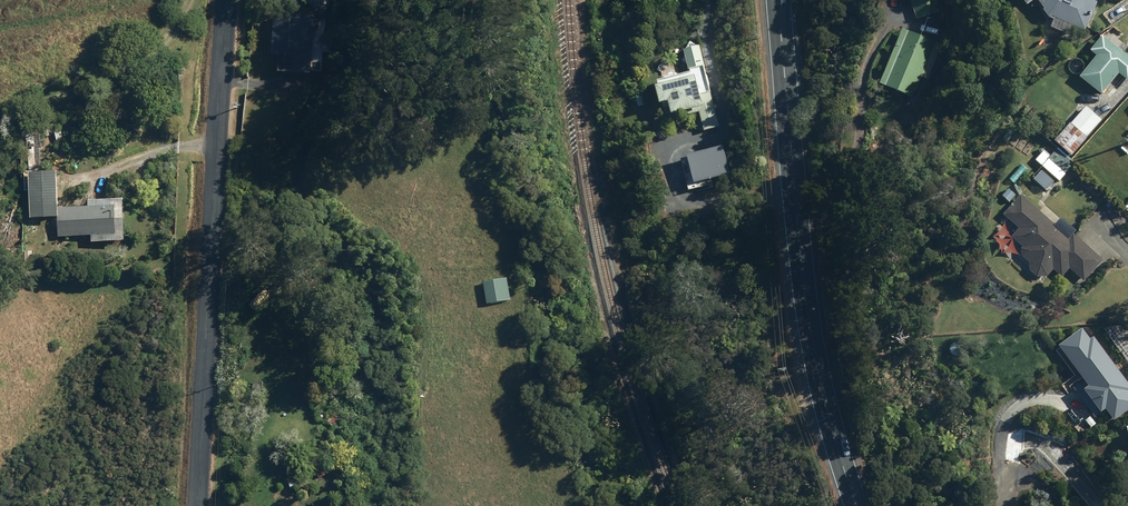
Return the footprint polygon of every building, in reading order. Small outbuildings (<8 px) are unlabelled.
[(918,20),(945,11),(941,0),(911,0),(918,20)] [(1053,19),(1056,19),(1052,30),(1070,37),(1074,27),(1087,32),(1099,4),(1089,0),(1022,0),(1029,8),(1038,1),(1046,11),(1045,12),(1050,19),(1053,20),(1053,19)] [(272,57),(312,59),(314,19),(274,18),(272,57)] [(880,86),(913,100),(935,44),(903,31),(880,86)] [(1100,95),(1118,74),(1127,81),(1127,80),(1127,57),(1101,36),(1089,51),(1095,56),(1078,77),(1100,95)] [(700,114),(705,133),(720,129),(705,70),(706,70),(700,48),(684,53),(691,76),(658,84),(660,91),(657,92),(661,110),(670,107),(673,121),(700,114)] [(1085,106),(1053,142),(1069,156),(1101,120),(1085,106)] [(695,157),(702,182),(731,174),(724,148),(695,157)] [(1035,161),(1058,181),(1064,174),(1048,160),(1050,157),(1043,151),(1035,161)] [(57,239),(115,240),(115,210),(57,210),(56,175),(26,177),(28,223),(57,222),(57,239)] [(1068,269),(1083,281),(1102,260),(1072,234),(1069,238),(1019,195),(1002,215),(1018,228),(1010,237),(1022,248),(1020,249),(1020,256),(1028,263),(1029,271),(1036,277),(1046,277),(1052,270),(1061,277),(1068,269)] [(505,280),(483,283),(486,307),(508,304),(505,280)] [(1056,347),(1082,384),(1074,389),(1094,416),(1101,411),(1109,422),(1127,409),(1127,395),(1126,393),(1127,391),(1090,338),(1087,341),(1079,331),(1056,347)] [(300,486),(313,481),(310,473),(297,478),(300,486)] [(297,485),(296,478),(289,480),(291,487),(297,485)] [(290,505),(291,500),(288,496),(283,495),(279,498),(278,503),(280,505),(289,505),(290,505)]
